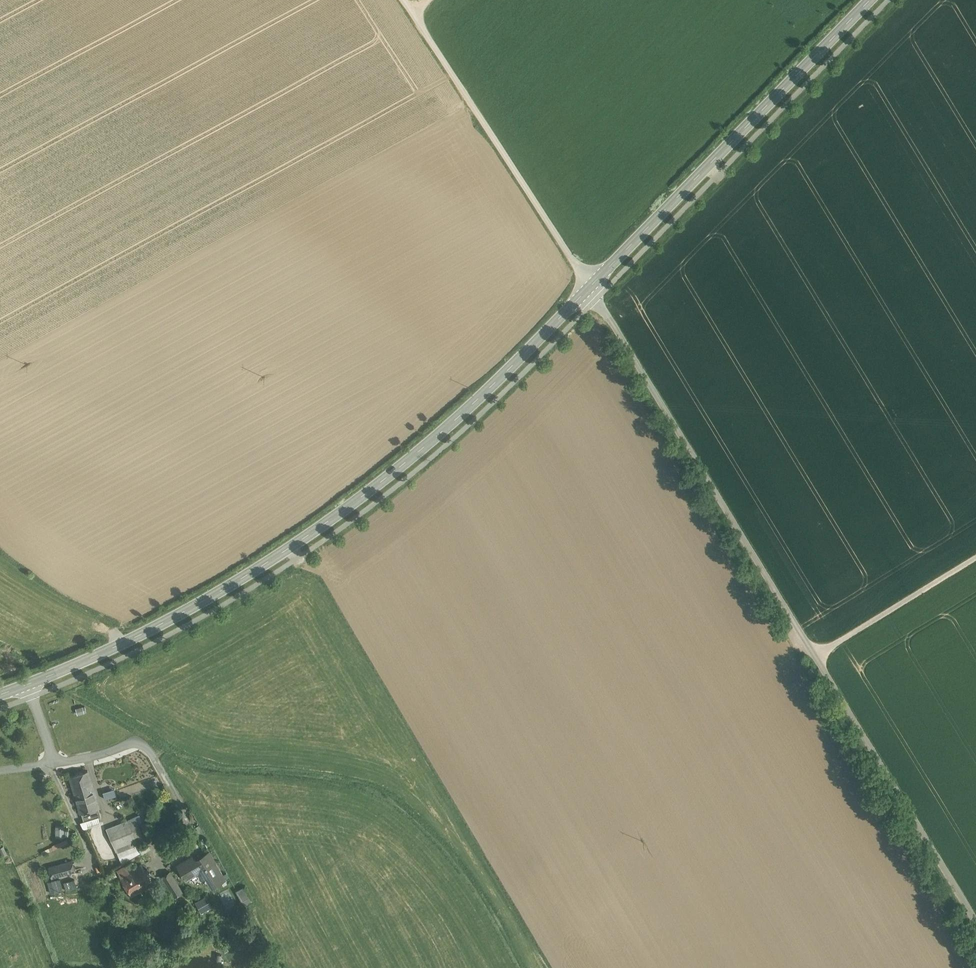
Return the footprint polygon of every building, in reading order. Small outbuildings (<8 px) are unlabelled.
[(88,771),(70,776),(81,813),(82,813),(99,808),(88,771)] [(116,788),(104,792),(106,798),(118,794),(116,788)] [(99,808),(82,813),(84,822),(101,817),(99,808)] [(139,814),(123,822),(107,829),(114,844),(122,864),(141,853),(137,845),(146,841),(138,824),(143,822),(139,814)] [(64,826),(56,826),(56,837),(64,837),(64,826)] [(179,838),(163,847),(170,859),(185,850),(179,838)] [(68,844),(66,839),(52,846),(54,850),(68,844)] [(192,857),(178,865),(186,879),(199,872),(200,875),(207,871),(215,884),(225,879),(216,864),(209,852),(202,856),(203,857),(195,862),(192,857)] [(73,861),(49,867),(52,877),(75,870),(73,861)] [(121,877),(133,895),(153,883),(141,865),(129,872),(121,877)] [(126,866),(118,871),(121,877),(129,872),(126,866)] [(183,892),(170,872),(162,876),(175,897),(183,892)] [(62,891),(59,878),(52,880),(55,892),(62,891)] [(74,880),(64,883),(66,891),(76,888),(74,880)] [(238,888),(243,901),(250,899),(245,885),(238,888)] [(212,907),(206,896),(195,902),(201,913),(212,907)]
